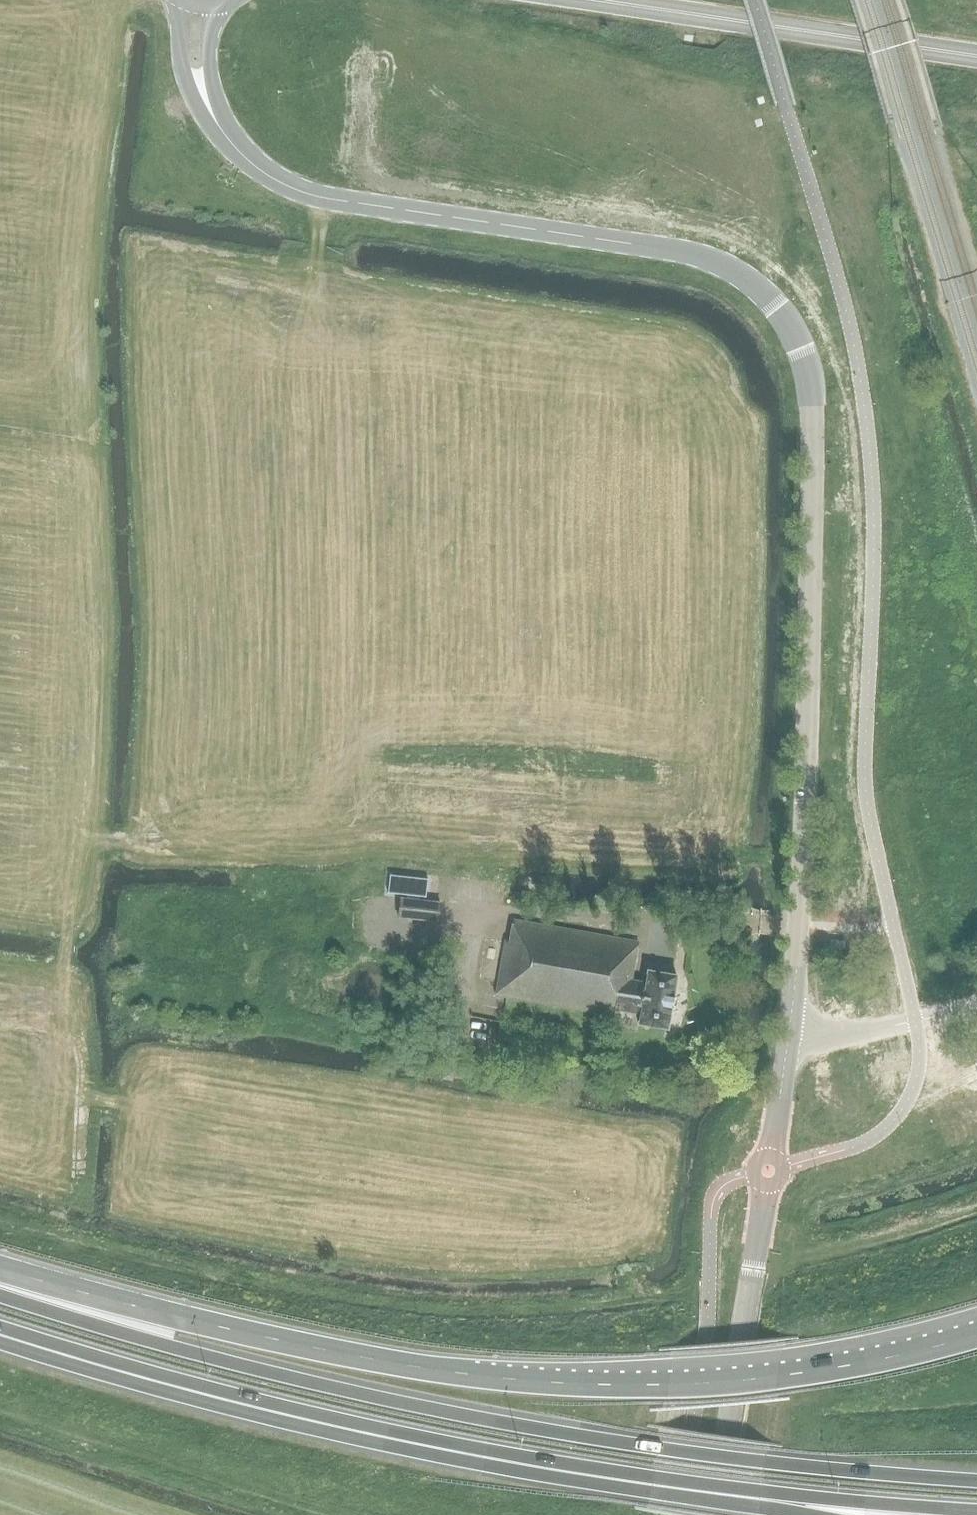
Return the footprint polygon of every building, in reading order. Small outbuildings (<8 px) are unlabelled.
[(397,918),(439,922),(441,901),(423,900),(423,896),(425,896),(427,877),(387,873),(385,892),(406,894),(406,898),(399,897),(397,918)] [(640,1014),(638,1024),(667,1029),(676,976),(647,971),(645,983),(630,981),(637,943),(515,920),(513,926),(512,926),(508,944),(506,943),(503,961),(501,961),(495,996),(612,1016),(614,1010),(640,1014)] [(830,940),(829,948),(844,948),(844,941),(830,940)] [(443,1069),(442,1079),(451,1080),(452,1071),(443,1069)]
